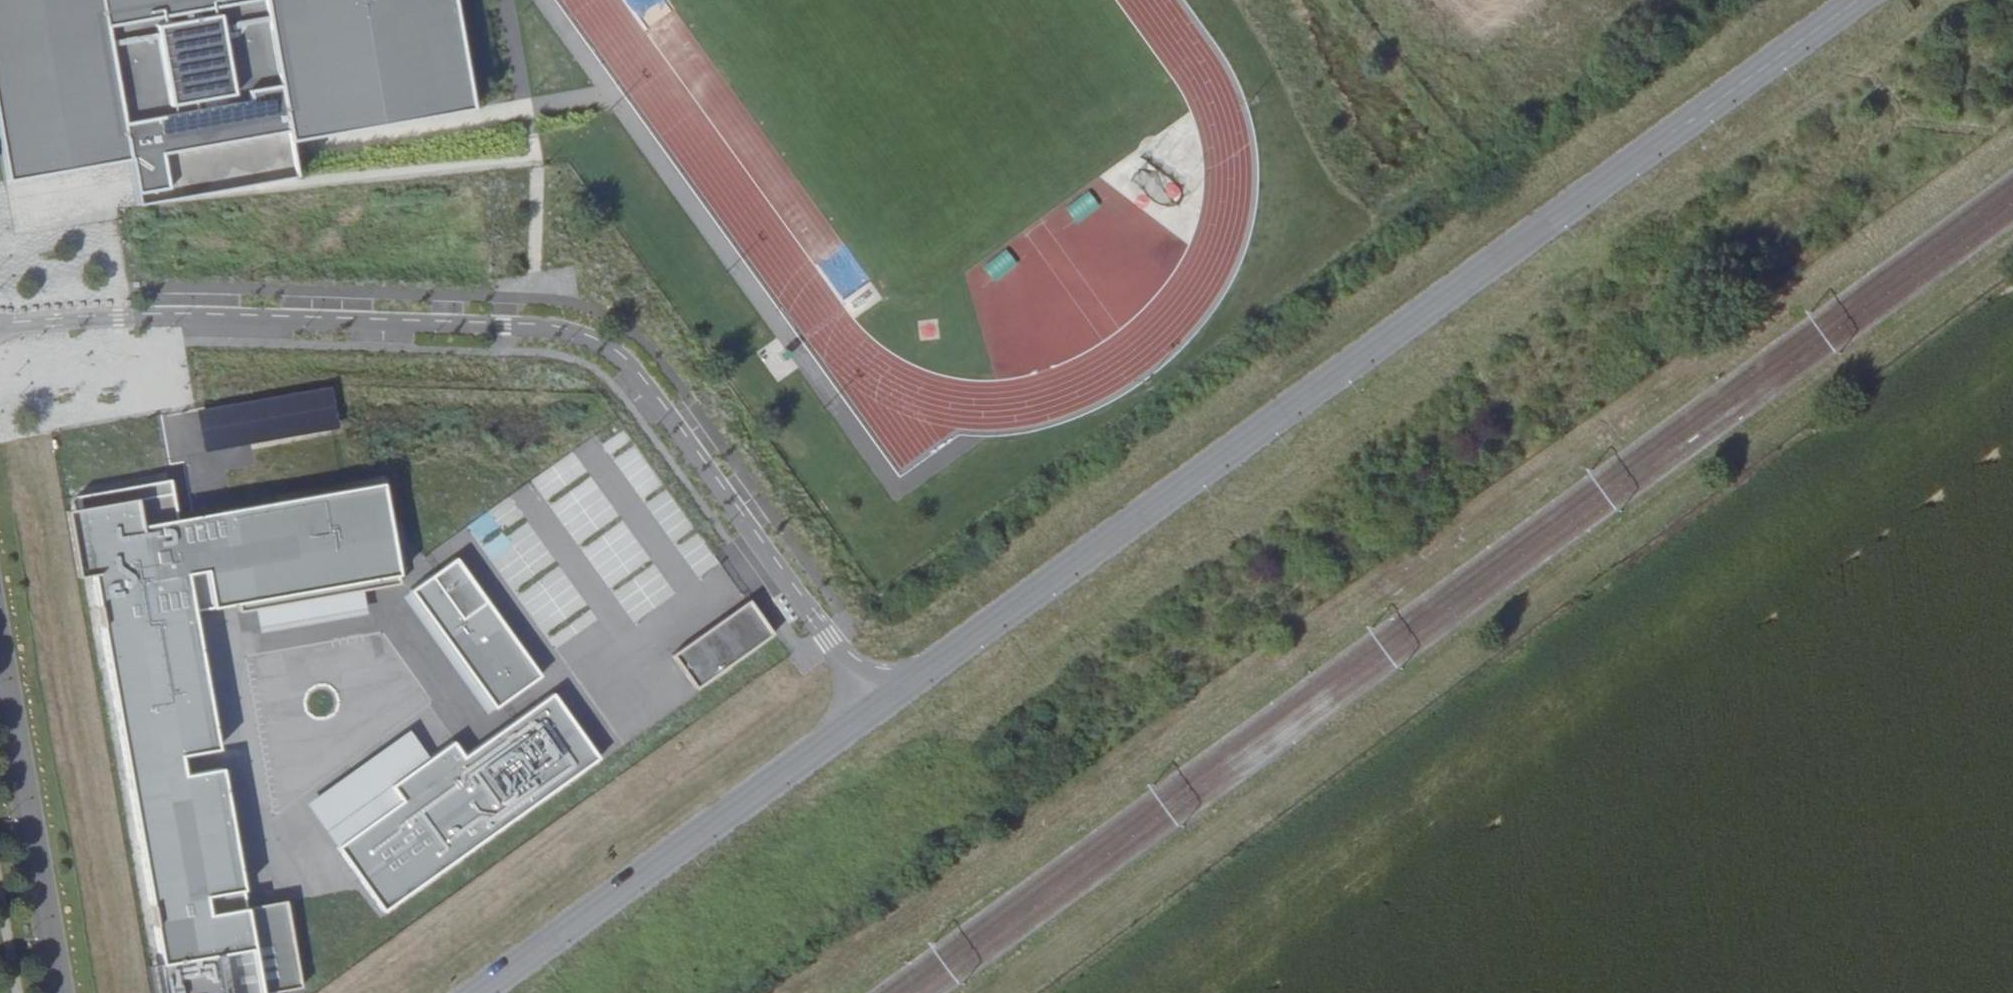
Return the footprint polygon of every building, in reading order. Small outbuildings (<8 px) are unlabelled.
[(6,182),(129,160),(137,205),(298,177),(292,141),(474,109),(454,0),(0,0),(0,151),(6,182)] [(1072,220),(1095,206),(1085,191),(1062,206),(1072,220)] [(170,992),(309,992),(293,901),(250,908),(199,610),(401,576),(384,478),(181,513),(176,485),(69,503),(80,571),(98,568),(170,992)] [(679,555),(694,577),(715,563),(699,541),(679,555)] [(413,593),(496,712),(546,677),(463,558),(413,593)] [(742,597),(661,650),(685,687),(766,634),(742,597)] [(391,916),(608,760),(557,689),(468,752),(458,738),(395,783),(406,798),(340,846),(391,916)]
